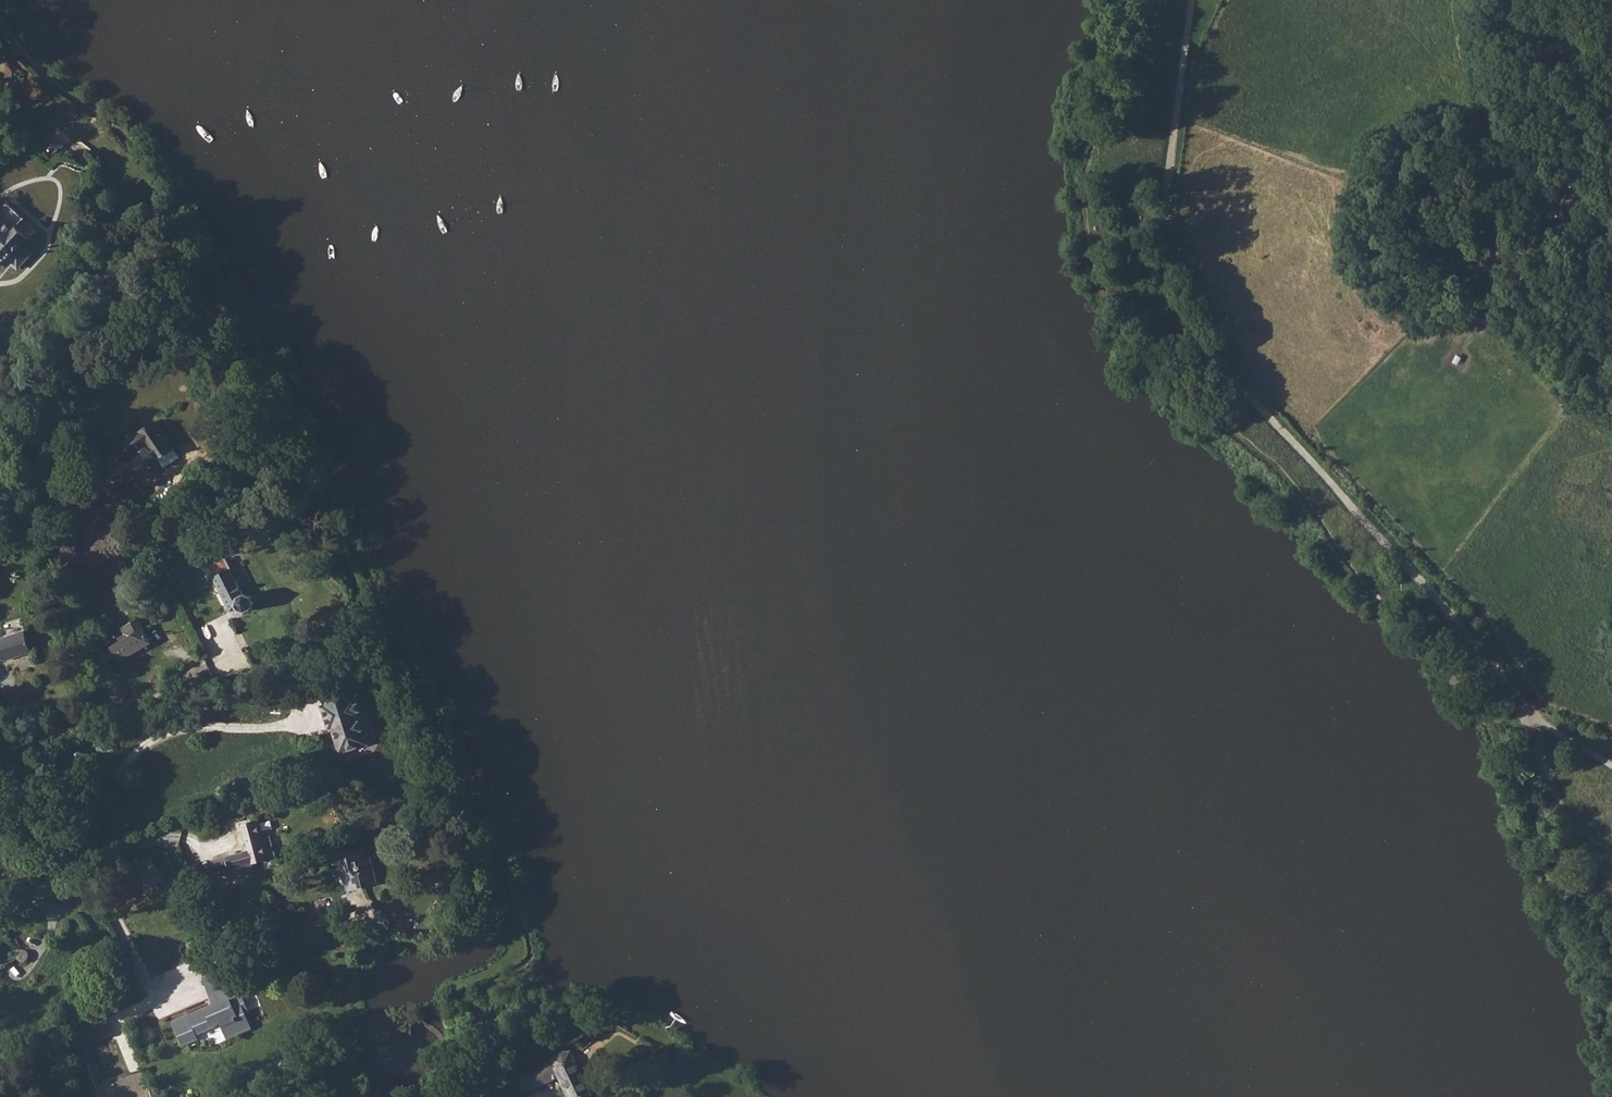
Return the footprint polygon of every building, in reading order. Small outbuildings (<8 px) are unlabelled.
[(2,265),(8,258),(18,267),(33,253),(22,243),(29,237),(17,226),(26,217),(12,204),(0,216),(0,264),(2,265)] [(156,421),(126,440),(135,452),(139,449),(146,459),(149,460),(156,456),(158,459),(174,449),(156,421)] [(230,568),(215,576),(221,589),(220,590),(230,612),(239,607),(240,609),(246,611),(253,608),(255,601),(252,596),(245,593),(243,594),(230,568)] [(138,617),(121,627),(127,637),(112,646),(120,660),(152,642),(138,617)] [(4,658),(5,660),(32,651),(25,630),(0,639),(0,660),(4,658)] [(103,636),(87,646),(91,653),(108,644),(103,636)] [(356,696),(323,706),(329,726),(336,725),(338,730),(335,731),(341,750),(367,742),(359,717),(363,716),(356,696)] [(250,849),(214,859),(218,872),(232,868),(234,876),(254,871),(252,863),(267,858),(256,820),(242,824),(250,849)] [(158,846),(144,853),(151,865),(164,858),(158,846)] [(370,881),(363,858),(357,860),(353,847),(336,852),(339,865),(342,864),(349,887),(370,881)] [(368,857),(363,858),(370,881),(374,880),(368,857)] [(17,956),(17,958),(18,960),(19,962),(21,963),(24,963),(25,962),(28,960),(29,957),(29,954),(28,952),(27,951),(25,950),(21,950),(19,951),(18,952),(17,956)] [(204,980),(206,986),(223,978),(221,973),(204,980)] [(226,985),(209,993),(215,1005),(208,1009),(206,1006),(173,1022),(183,1044),(197,1038),(195,1034),(222,1022),(229,1036),(251,1026),(245,1012),(249,1010),(244,1000),(240,1001),(237,993),(231,996),(226,985)] [(515,1080),(522,1096),(559,1078),(566,1091),(560,1093),(562,1096),(592,1096),(572,1054),(571,1052),(568,1053),(562,1054),(558,1055),(556,1057),(552,1061),(552,1062),(515,1080)]
